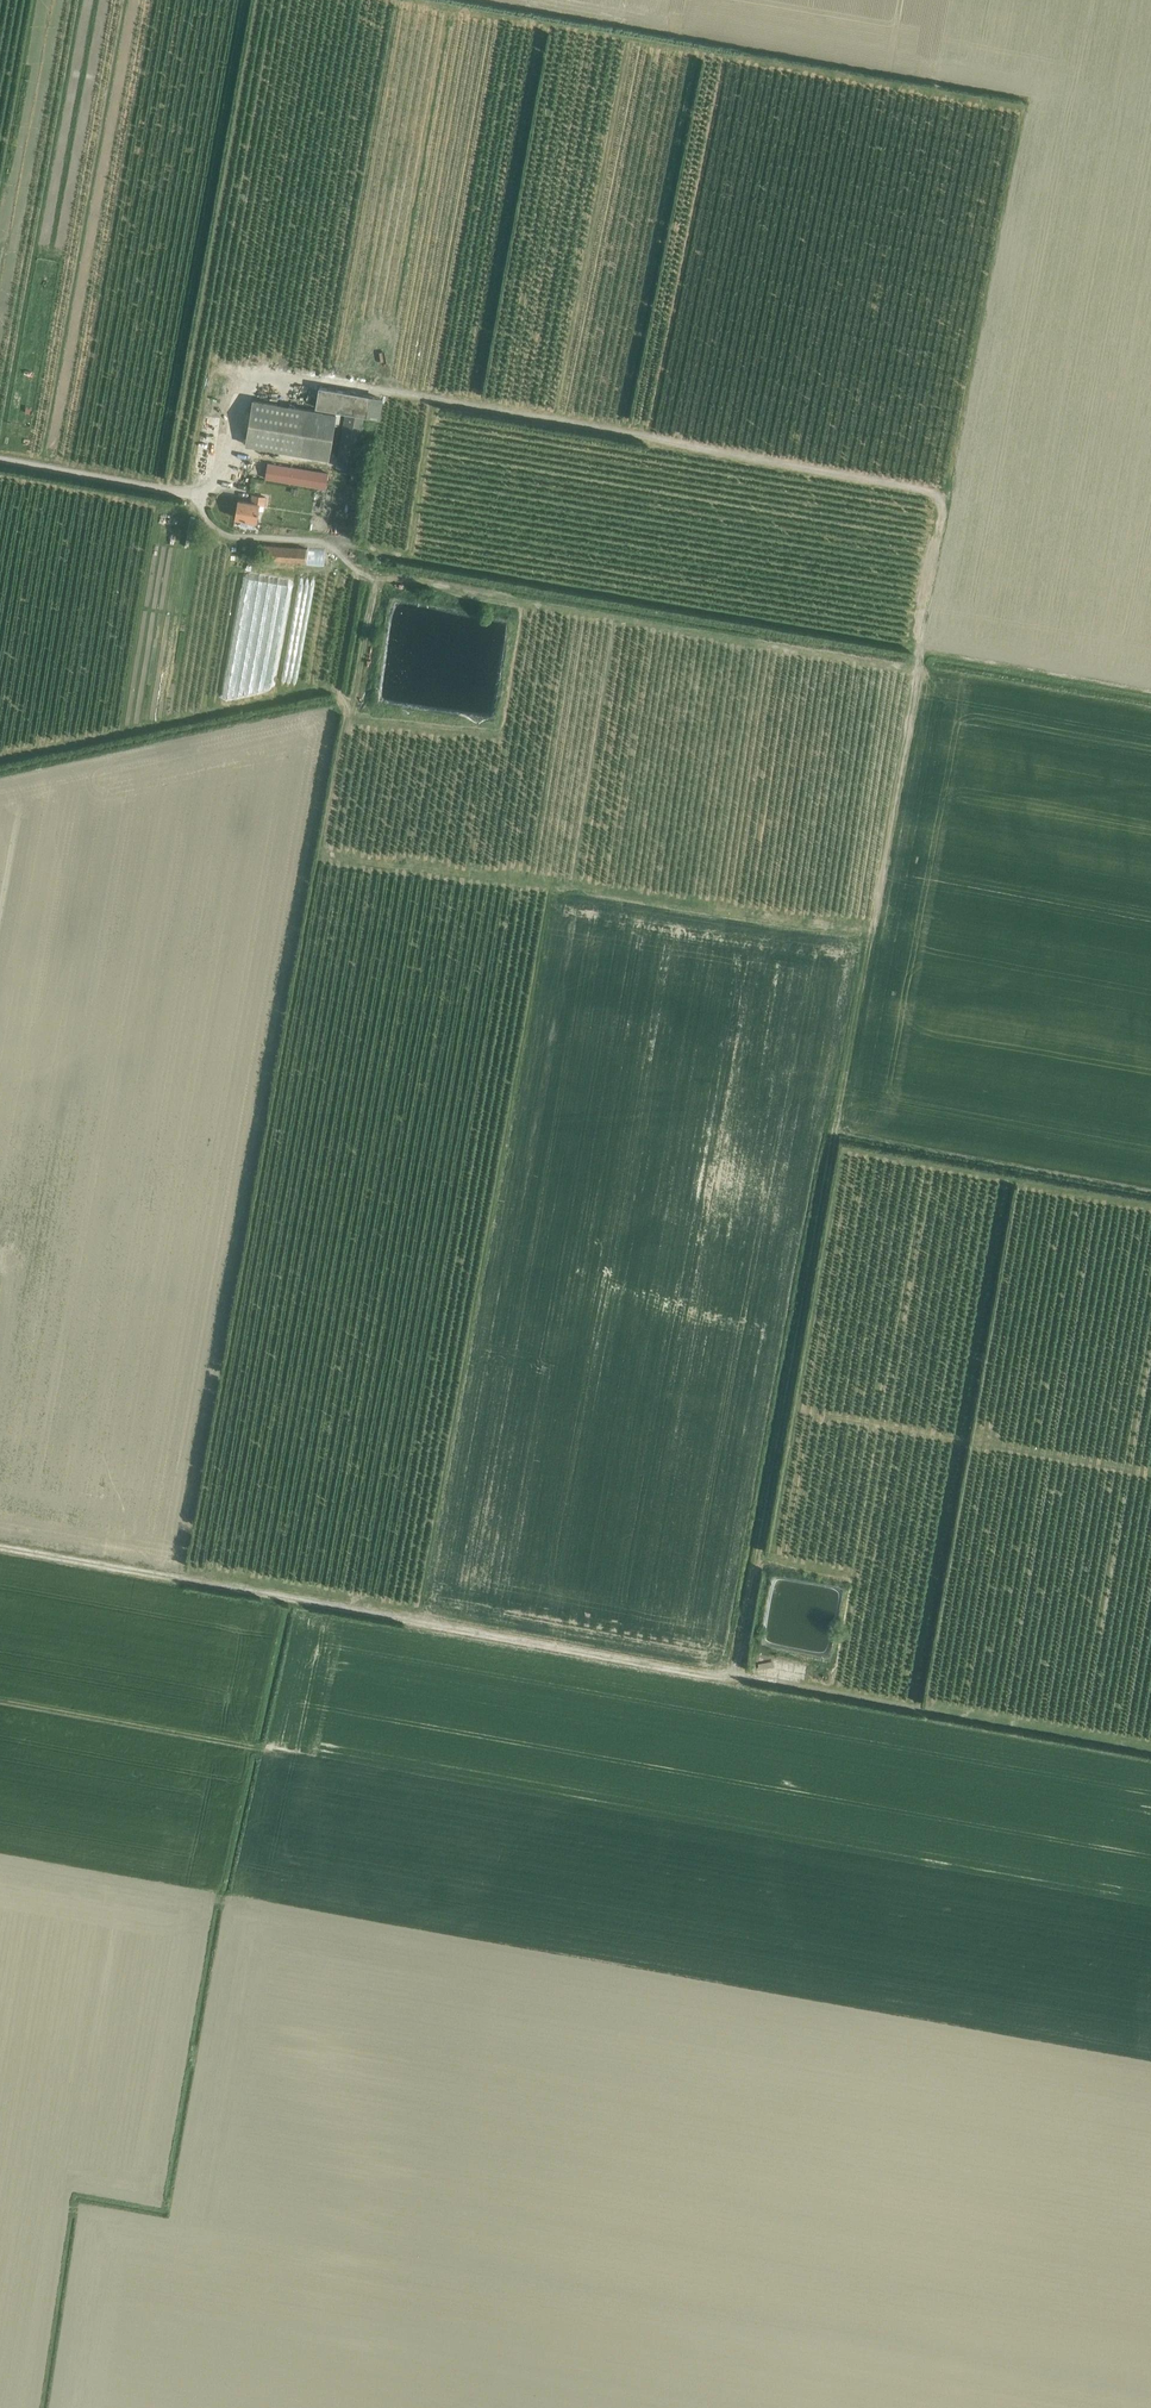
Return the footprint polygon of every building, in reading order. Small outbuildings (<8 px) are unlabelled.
[(318,387),(315,406),(346,412),(336,466),(354,469),(364,415),(379,417),(382,398),(318,387)] [(335,413),(251,399),(243,444),(327,459),(335,413)] [(265,478),(289,482),(291,475),(275,472),(276,465),(267,463),(265,478)] [(289,482),(325,488),(328,474),(292,468),(291,475),(289,482)] [(265,506),(266,497),(252,495),(251,502),(238,500),(235,517),(256,521),(259,505),(265,506)]
